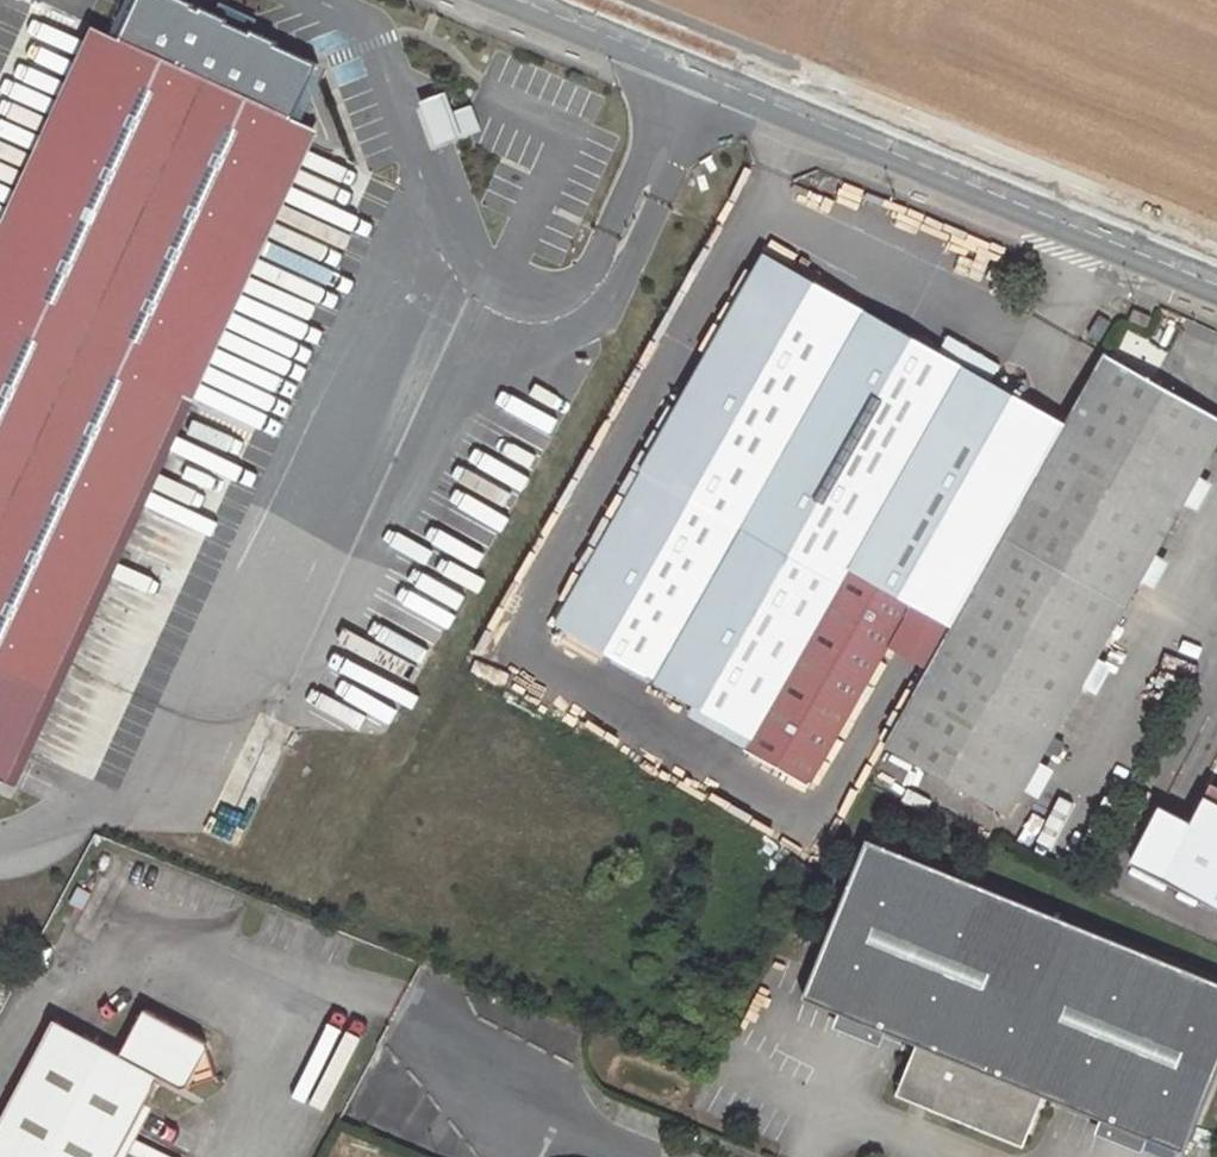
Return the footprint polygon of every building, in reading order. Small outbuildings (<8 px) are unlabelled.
[(293,119),(317,66),(174,0),(139,0),(120,40),(0,293),(0,670),(108,720),(157,611),(99,583),(185,398),(167,389),(293,119)] [(0,228),(0,293),(120,40),(93,28),(0,228)] [(414,100),(431,145),(462,134),(445,89),(414,100)] [(319,131),(293,119),(167,389),(185,398),(194,402),(319,131)] [(690,388),(675,415),(555,626),(630,668),(681,696),(730,724),(721,742),(808,790),(890,644),(996,457),(1034,478),(1064,426),(1025,406),(766,257),(690,388)] [(1150,317),(1134,312),(1130,322),(1146,328),(1150,317)] [(1103,356),(1064,426),(1034,478),(928,666),(884,745),(1008,816),(1216,444),(1216,420),(1103,356)] [(660,406),(675,415),(690,388),(674,380),(660,406)] [(996,457),(890,644),(928,666),(1034,478),(996,457)] [(681,696),(630,668),(616,694),(667,722),(681,696)] [(1205,799),(1191,825),(1183,839),(1152,822),(1131,862),(1216,907),(1216,804),(1205,799)] [(1183,839),(1191,825),(1159,809),(1152,822),(1183,839)] [(867,840),(802,999),(917,1045),(902,1082),(934,1095),(929,1109),(1010,1141),(1016,1127),(1029,1133),(1044,1097),(1184,1153),(1216,1072),(1216,981),(867,840)] [(764,942),(750,936),(741,955),(755,962),(764,942)] [(208,1047),(207,1044),(145,1010),(120,1055),(54,1021),(0,1123),(0,1156),(118,1156),(161,1078),(181,1087),(188,1085),(191,1080),(208,1047)] [(215,1074),(208,1047),(191,1080),(215,1074)] [(934,1095),(902,1082),(897,1096),(929,1109),(934,1095)] [(1029,1133),(1016,1127),(1010,1141),(1024,1147),(1029,1133)]
